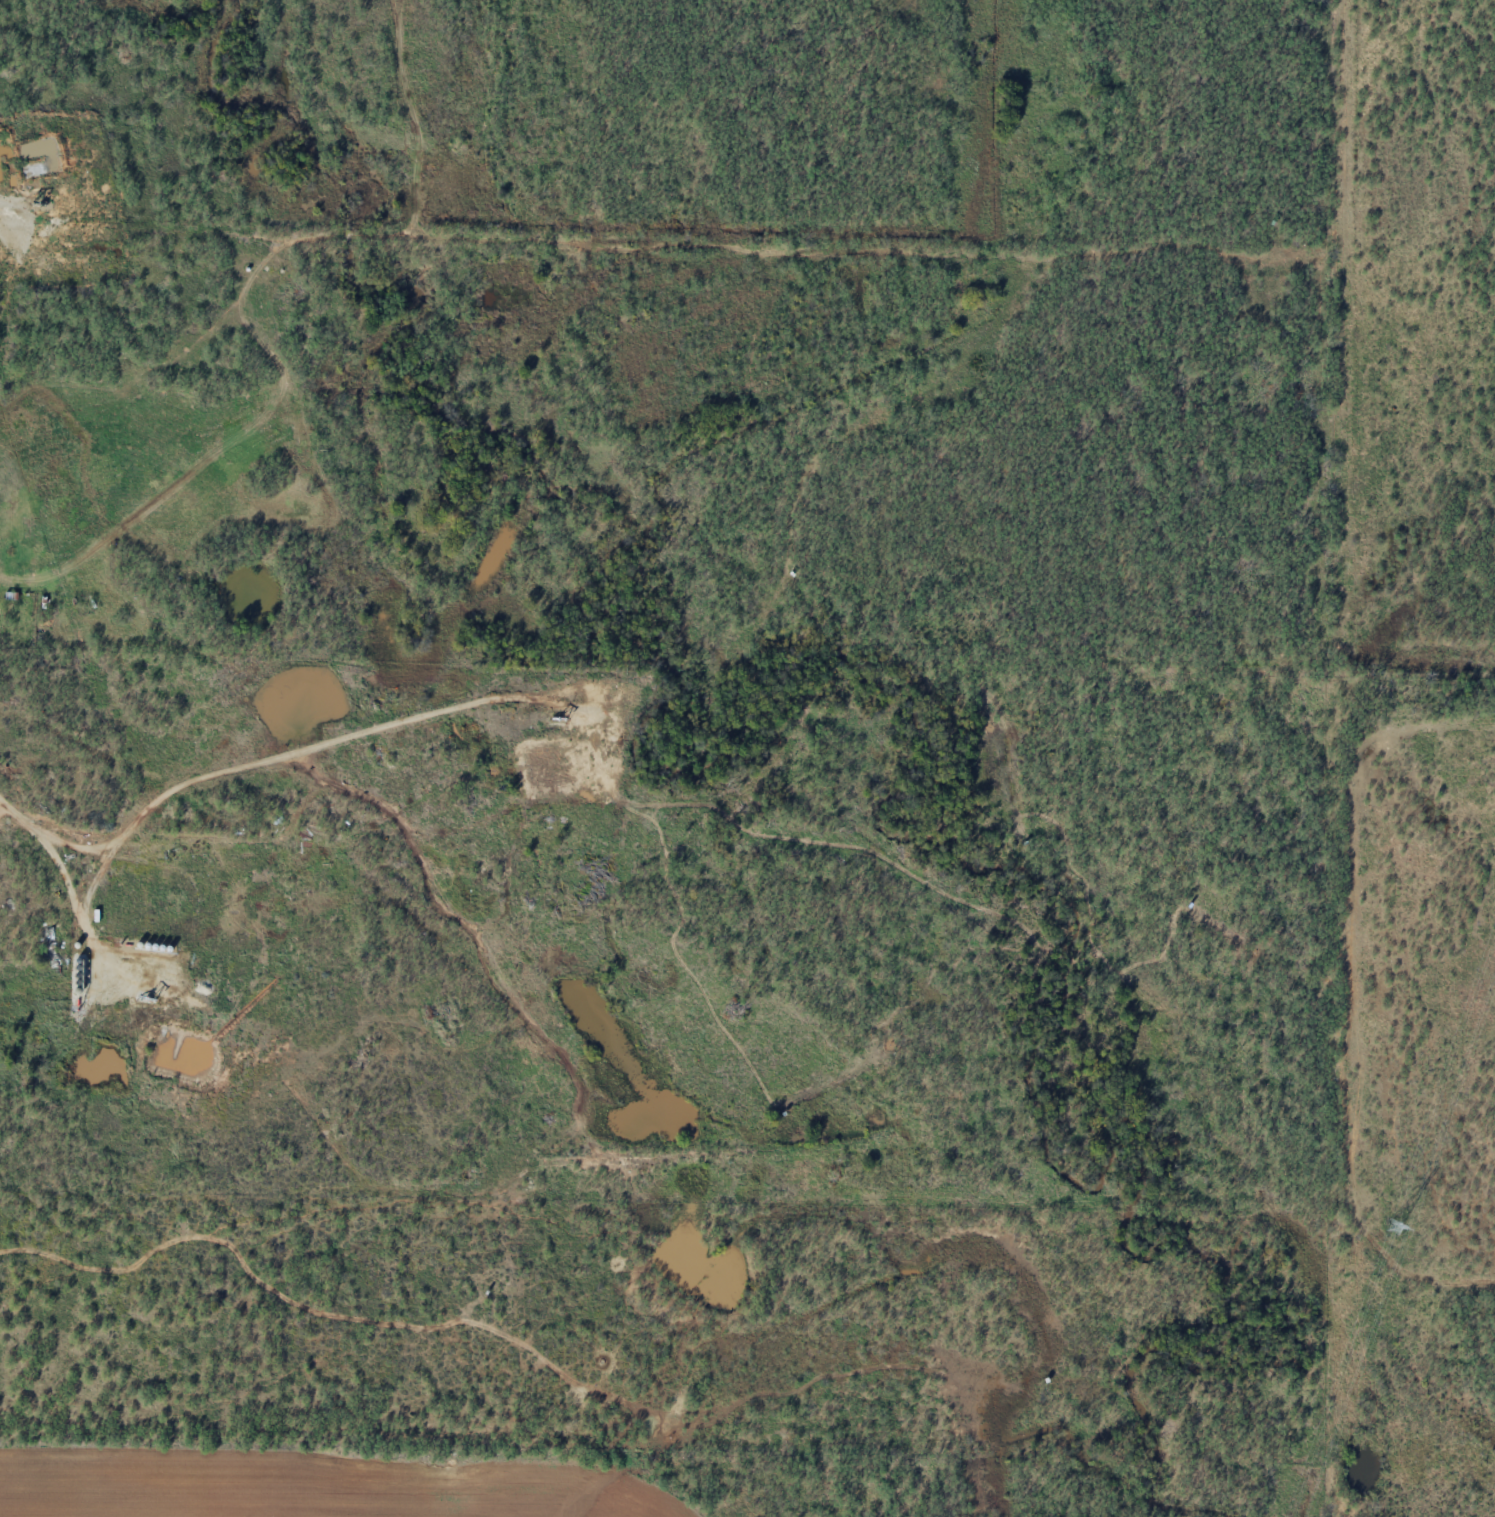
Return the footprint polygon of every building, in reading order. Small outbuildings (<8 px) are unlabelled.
[(48,968),(56,968),(54,927),(46,928),(48,968)]
